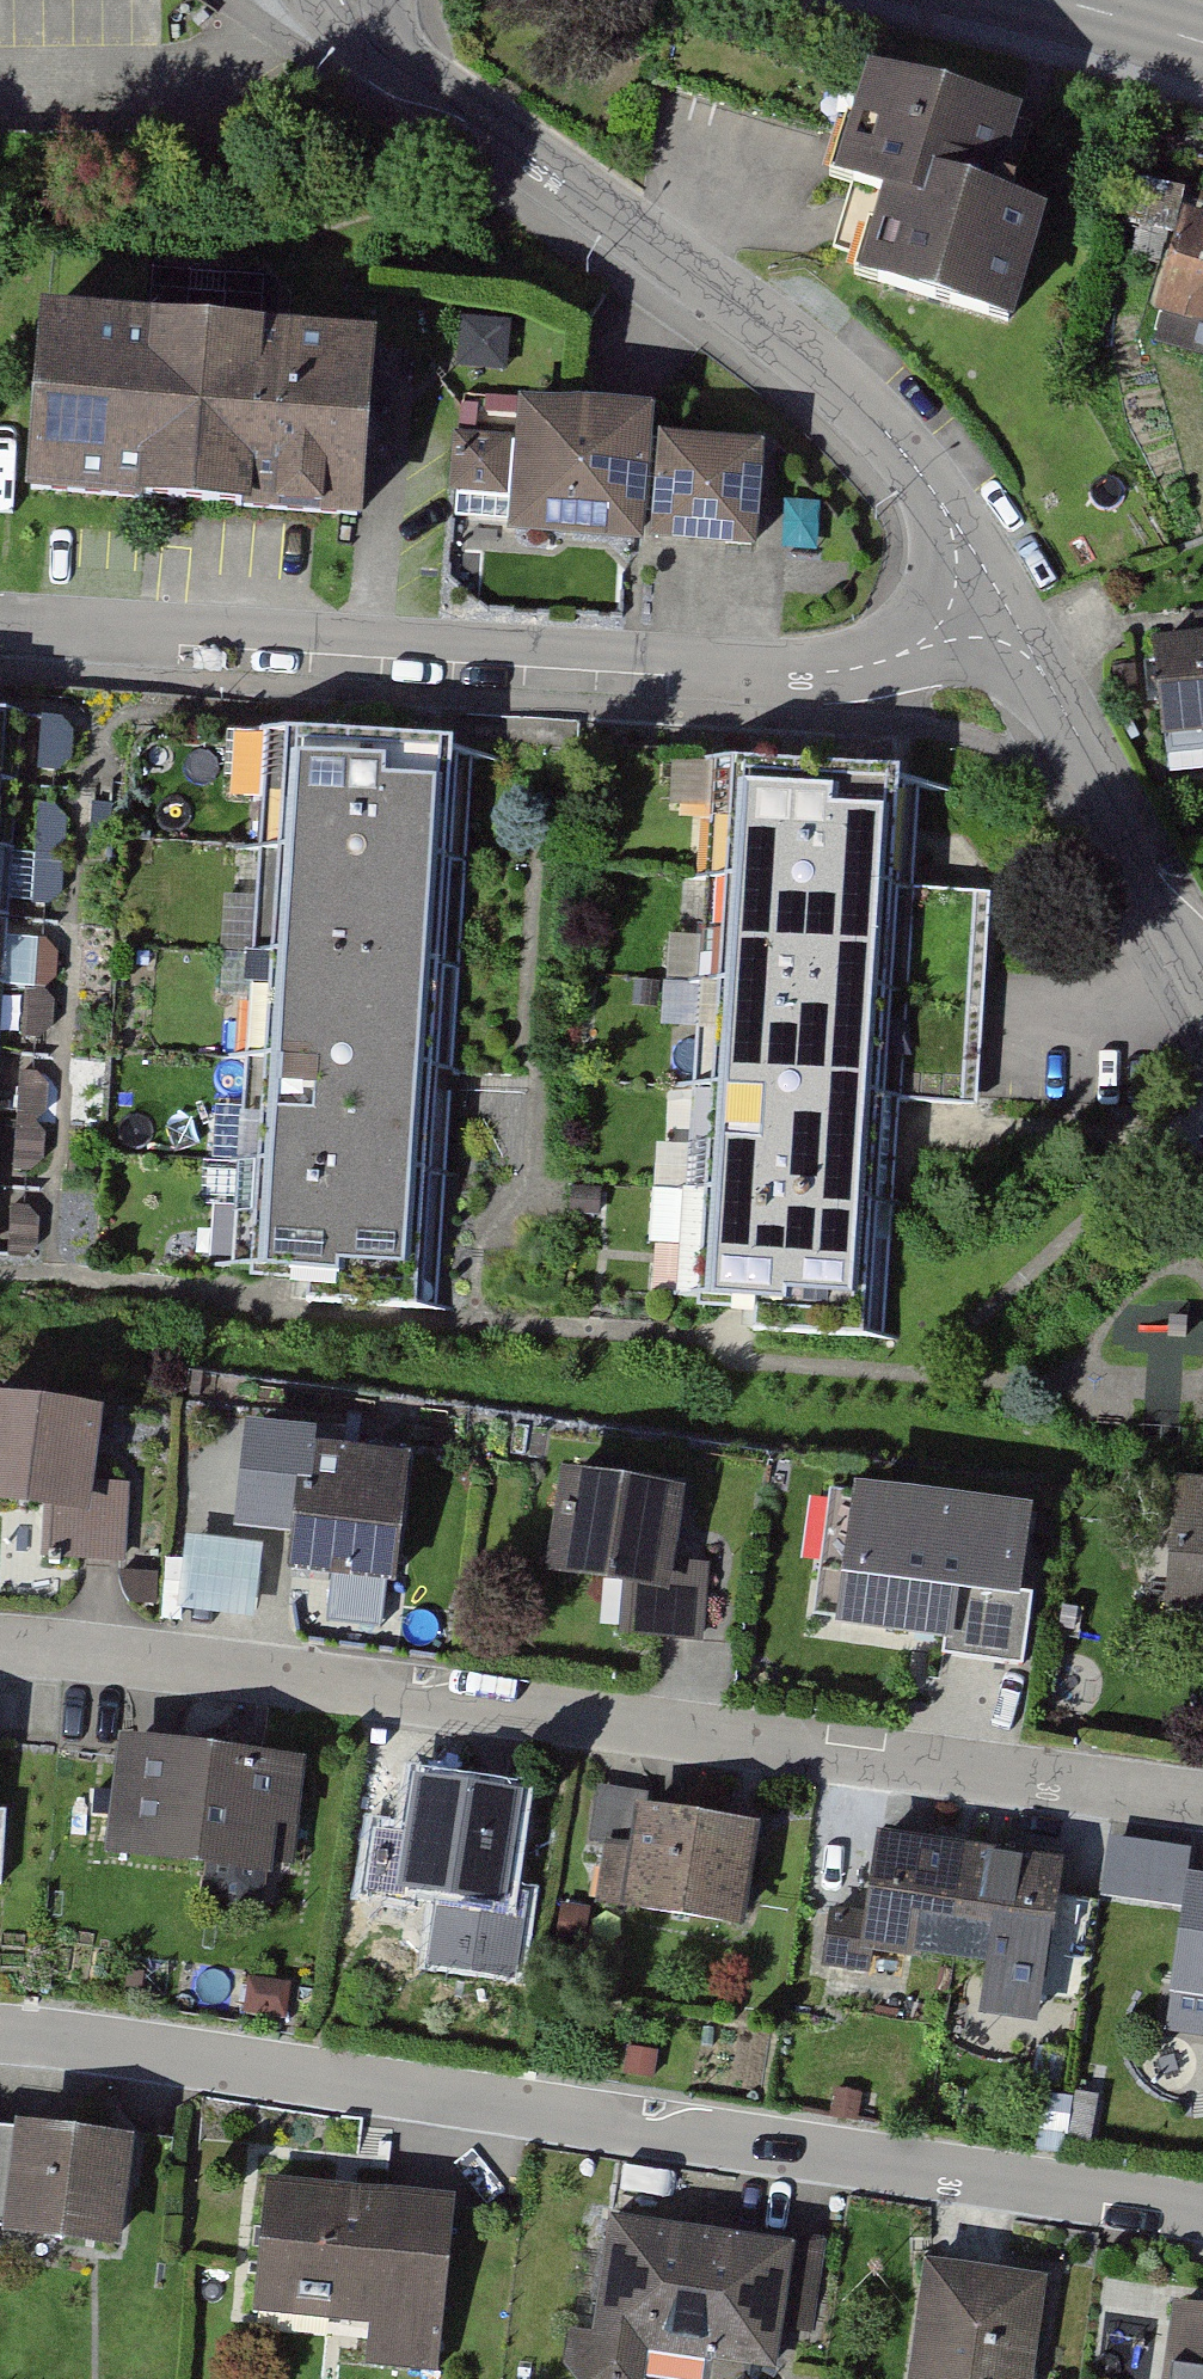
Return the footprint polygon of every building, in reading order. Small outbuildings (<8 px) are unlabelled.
[(1018,121),(678,16),(660,83),(775,118),(866,146),(839,249),(886,262),(883,280),(1012,324),(1041,220),(995,202),(1018,121)] [(1192,223),(1163,340),(1202,352),(1202,226),(1192,223)] [(377,343),(40,316),(25,503),(362,530),(377,343)] [(509,539),(645,549),(648,513),(650,478),(655,415),(519,405),(509,539)] [(653,527),(652,548),(673,550),(732,554),(758,556),(760,527),(763,478),(765,448),(659,441),(656,490),(653,527)] [(1162,743),(1164,743),(1202,739),(1202,640),(1152,645),(1162,743)] [(64,720),(48,718),(46,769),(62,771),(72,760),(74,734),(64,720)] [(420,1065),(444,748),(288,737),(280,845),(255,843),(240,1057),(261,1057),(420,1065)] [(866,1099),(889,779),(736,768),(731,876),(702,875),(686,1087),(710,1089),(866,1099)] [(57,804),(41,803),(39,852),(55,854),(65,841),(67,818),(57,804)] [(55,854),(39,852),(36,901),(53,905),(63,894),(65,868),(55,854)] [(46,942),(30,941),(28,990),(44,991),(54,978),(56,956),(46,942)] [(44,991),(28,990),(25,1039),(42,1042),(52,1031),(54,1005),(44,991)] [(414,1168),(420,1065),(261,1057),(254,1160),(414,1168)] [(40,1068),(24,1067),(22,1116),(38,1118),(48,1105),(50,1082),(40,1068)] [(861,1203),(866,1099),(710,1089),(705,1190),(861,1203)] [(38,1118),(22,1116),(19,1165),(36,1169),(46,1158),(48,1132),(38,1118)] [(306,1299),(432,1309),(439,1169),(414,1168),(254,1160),(248,1266),(306,1271),(306,1299)] [(853,1334),(861,1203),(705,1190),(658,1187),(656,1239),(700,1242),(697,1292),(757,1296),(755,1330),(853,1334)] [(29,1206),(13,1204),(12,1255),(28,1257),(37,1246),(39,1220),(29,1206)] [(0,1404),(0,1494),(47,1499),(44,1551),(116,1556),(121,1487),(87,1482),(94,1414),(0,1404)] [(241,1441),(200,1437),(191,1531),(232,1534),(241,1441)] [(403,1456),(273,1444),(265,1502),(300,1505),(295,1565),(390,1574),(403,1456)] [(676,1496),(570,1480),(552,1570),(657,1587),(654,1634),(697,1639),(704,1567),(666,1565),(676,1496)] [(1176,1484),(1164,1612),(1202,1616),(1202,1486),(1176,1484)] [(1034,1510),(843,1491),(831,1612),(945,1624),(942,1651),(1020,1659),(1034,1510)] [(193,1534),(181,1606),(258,1619),(270,1546),(193,1534)] [(293,1765),(133,1743),(119,1846),(265,1865),(269,1815),(288,1818),(293,1765)] [(511,1794),(425,1783),(408,1885),(496,1896),(511,1794)] [(748,1823),(647,1807),(633,1906),(737,1921),(748,1823)] [(953,1954),(964,1851),(874,1841),(862,1917),(832,1910),(824,1958),(863,1964),(866,1943),(953,1954)] [(1058,1861),(964,1851),(953,1954),(1042,1967),(1038,1994),(1083,2002),(1099,1895),(1056,1888),(1058,1861)] [(1188,1883),(1169,2025),(1202,2030),(1202,1885),(1188,1883)] [(943,1961),(934,2002),(978,2012),(987,1971),(943,1961)] [(0,2128),(0,2225),(114,2238),(127,2144),(0,2128)] [(454,2200),(268,2184),(258,2282),(371,2295),(367,2358),(441,2366),(454,2200)] [(615,2221),(597,2339),(572,2337),(570,2363),(582,2378),(621,2378),(627,2374),(630,2345),(607,2339),(609,2320),(703,2337),(698,2376),(700,2378),(745,2378),(747,2357),(773,2363),(778,2326),(809,2330),(818,2255),(615,2221)] [(931,2272),(915,2378),(1024,2378),(1036,2288),(931,2272)] [(1177,2307),(1168,2378),(1202,2378),(1202,2311),(1177,2307)]
